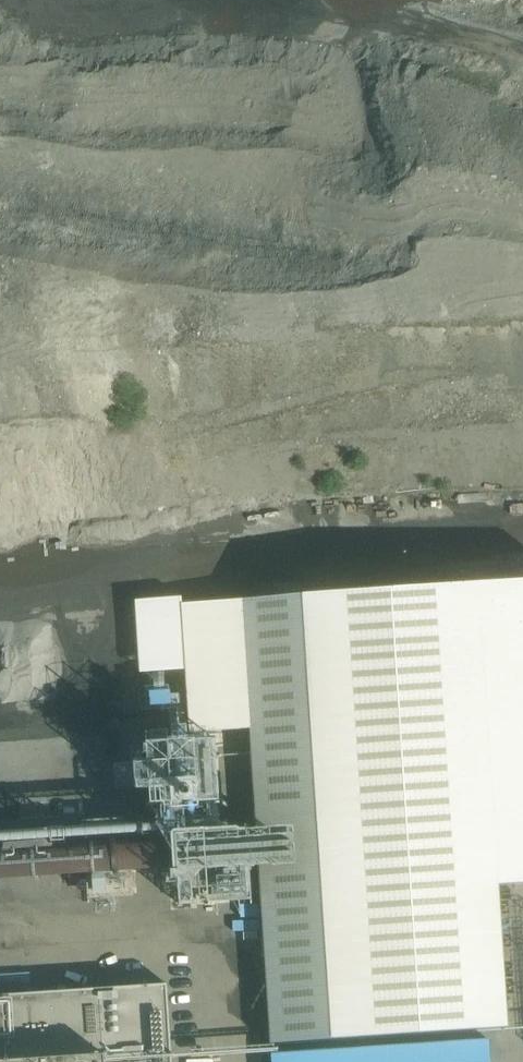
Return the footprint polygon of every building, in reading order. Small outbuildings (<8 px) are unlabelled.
[(260,827),(174,830),(177,903),(254,900),(253,867),(298,866),(293,751),(272,752),(273,798),(259,799),(260,827)] [(0,1000),(0,1061),(169,1061),(164,989),(0,1000)] [(360,1060),(360,1061),(489,1061),(488,1052),(360,1060)]
